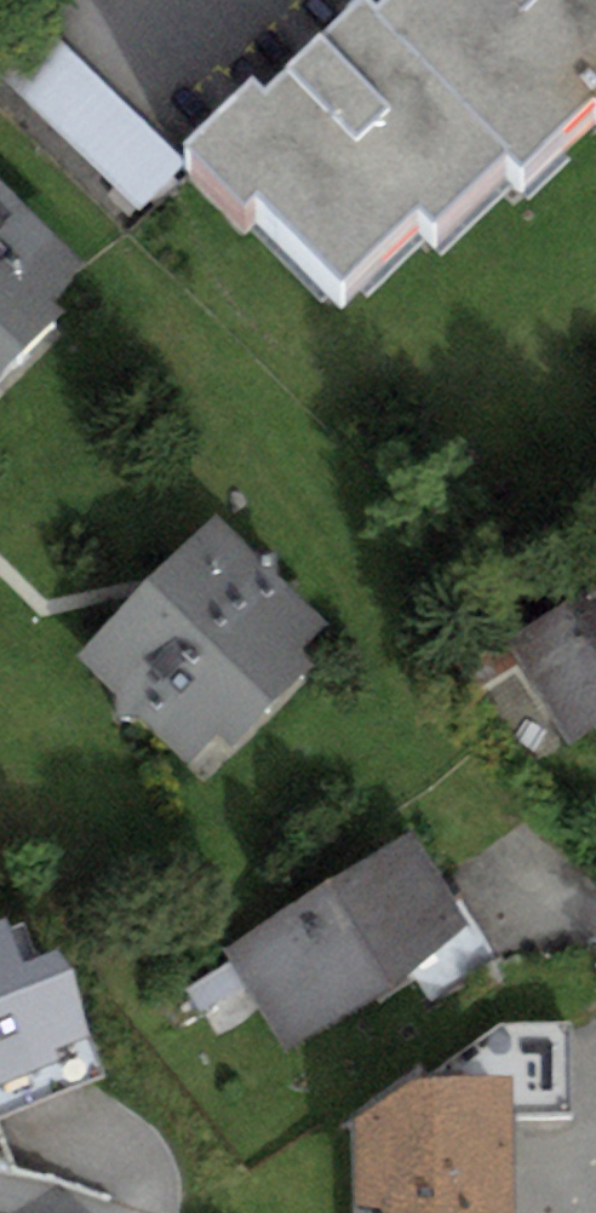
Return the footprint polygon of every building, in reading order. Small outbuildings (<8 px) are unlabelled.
[(184,180),(240,234),(251,222),(344,313),(418,237),(431,249),(500,179),(516,195),(590,120),(595,125),(595,0),(419,0),(371,48),(355,33),(260,128),(247,116),(184,180)] [(147,214),(188,174),(56,43),(15,83),(147,214)] [(60,286),(0,226),(0,347),(60,286)] [(310,643),(201,539),(76,667),(185,772),(310,643)] [(505,638),(566,738),(595,720),(595,545),(553,571),(570,599),(505,638)] [(399,848),(227,955),(282,1043),(454,936),(399,848)] [(15,1046),(0,1004),(0,1051),(15,1046)] [(509,1032),(514,1118),(573,1115),(568,1028),(509,1032)] [(490,1093),(348,1104),(356,1212),(498,1212),(490,1093)]
